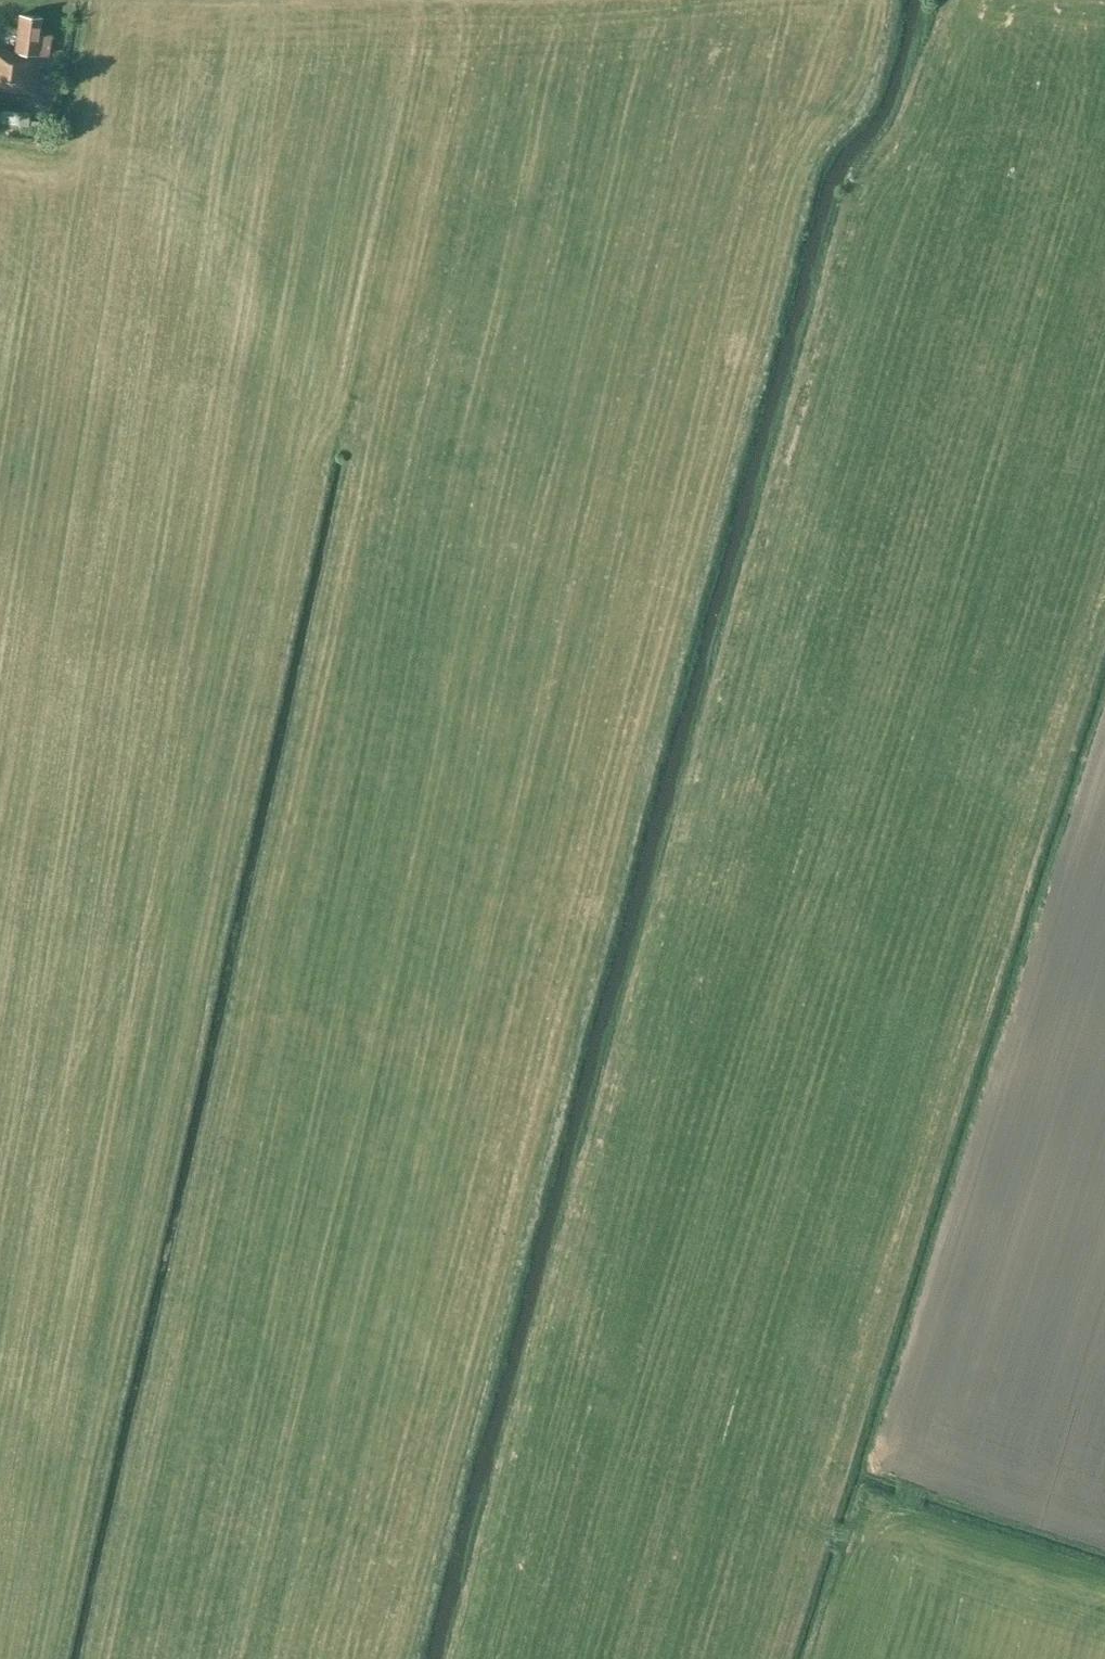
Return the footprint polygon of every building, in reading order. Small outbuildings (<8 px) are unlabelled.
[(19,13),(14,51),(0,49),(0,88),(36,93),(41,53),(48,54),(50,34),(39,33),(41,16),(19,13)] [(30,112),(2,109),(1,121),(29,124),(30,112)]
